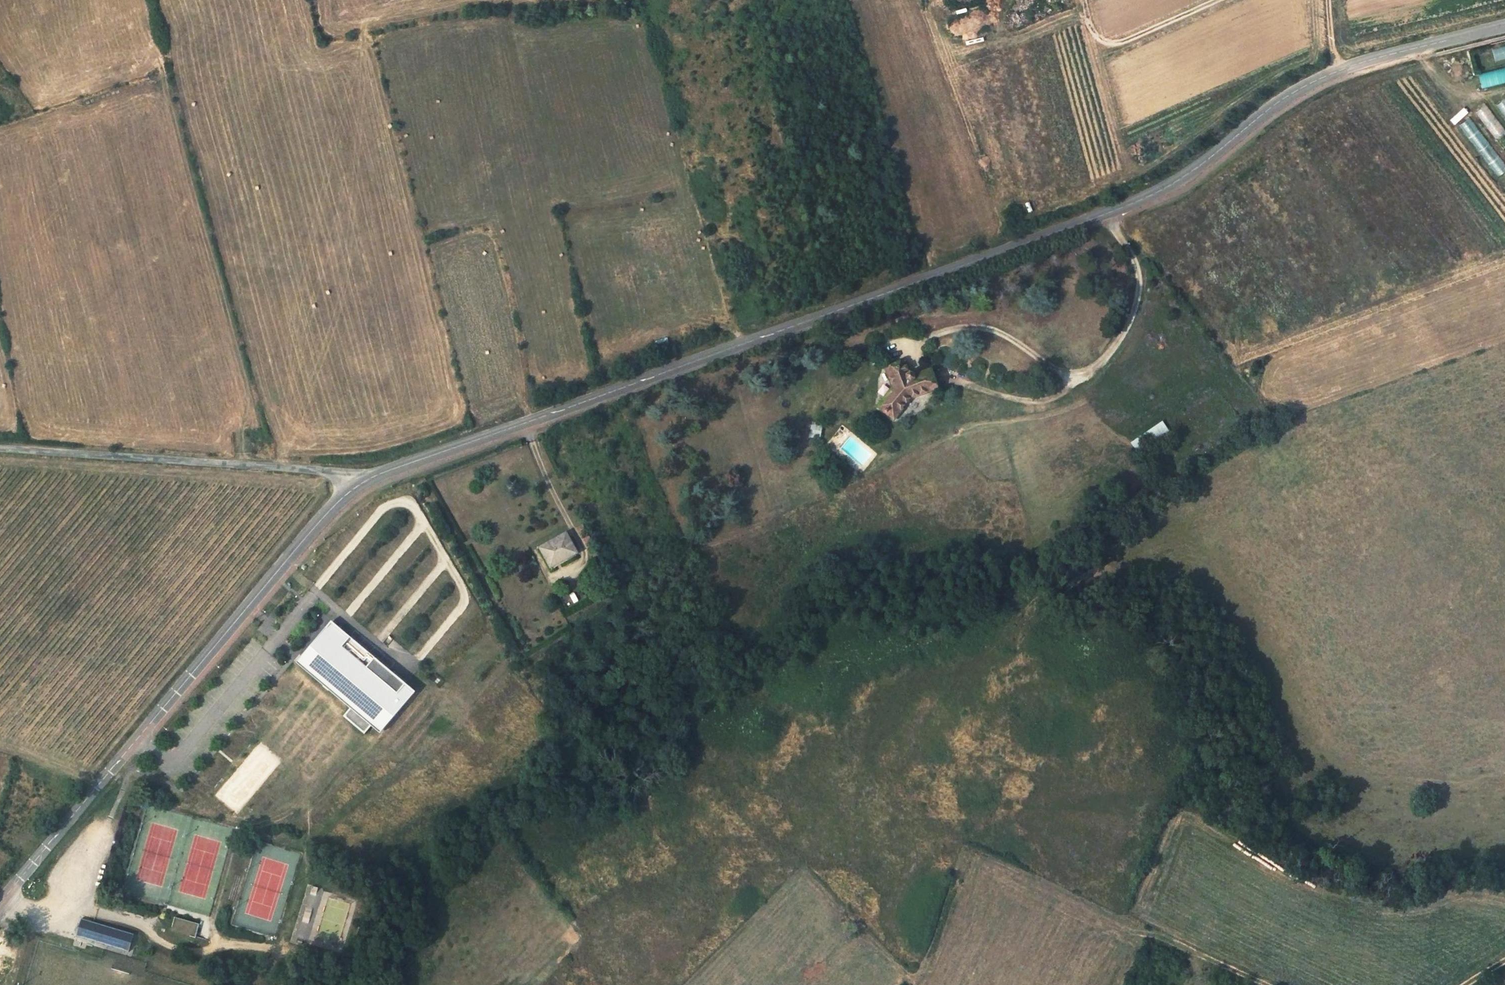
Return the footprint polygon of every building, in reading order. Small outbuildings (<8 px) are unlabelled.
[(1496,62),(1504,60),(1504,44),(1492,48),(1496,62)] [(1504,82),(1504,67),(1479,72),(1482,87),(1504,82)] [(878,406),(894,418),(911,398),(925,393),(916,376),(909,372),(908,373),(904,361),(886,368),(893,388),(878,406)] [(916,376),(925,393),(937,388),(930,370),(916,376)] [(818,439),(822,424),(813,422),(809,437),(818,439)] [(1163,423),(1133,443),(1138,450),(1167,431),(1163,424),(1163,423)] [(551,567),(577,553),(565,532),(540,546),(551,567)] [(369,657),(329,623),(294,664),(348,711),(342,717),(363,737),(369,728),(380,738),(416,695),(407,688),(369,657)] [(171,929),(195,936),(199,923),(174,917),(171,929)] [(128,951),(133,934),(81,919),(76,936),(128,951)] [(3,982),(12,959),(0,954),(0,980),(3,982)]
